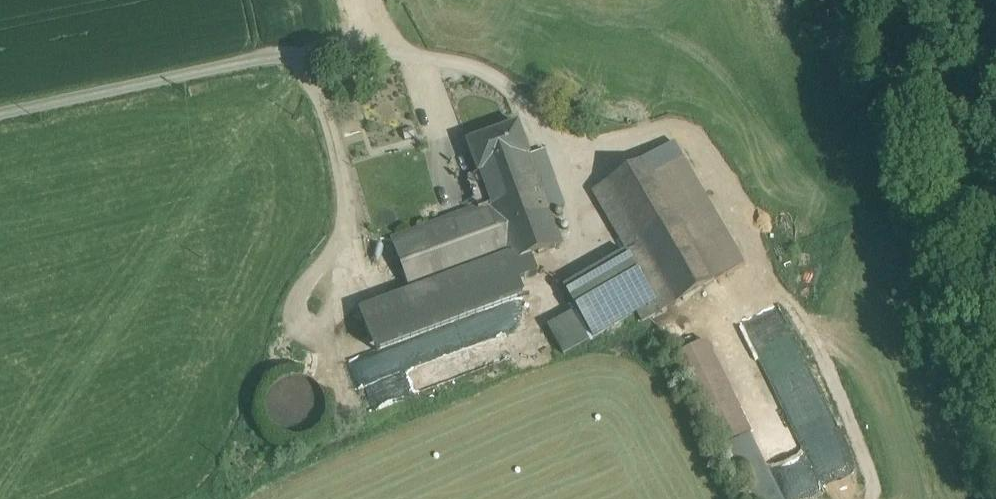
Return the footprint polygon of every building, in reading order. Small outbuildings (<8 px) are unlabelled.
[(517,125),(466,144),(478,175),(529,156),(517,125)] [(743,266),(673,145),(645,161),(715,282),(743,266)] [(529,156),(478,175),(489,205),(509,258),(511,264),(530,257),(562,245),(561,240),(553,220),(539,182),(533,166),(529,156)] [(548,160),(533,166),(539,182),(555,177),(548,160)] [(715,282),(645,161),(592,192),(626,251),(661,312),(662,313),(715,282)] [(489,205),(393,240),(413,293),(509,258),(489,205)] [(562,217),(553,220),(561,240),(569,237),(562,217)] [(626,251),(563,288),(577,311),(592,339),(636,313),(641,322),(646,320),(647,320),(661,312),(626,251)] [(413,293),(361,311),(376,352),(523,297),(517,283),(536,275),(530,257),(511,264),(509,258),(413,293)] [(565,352),(592,339),(577,311),(550,327),(565,352)] [(710,342),(674,361),(744,498),(790,498),(710,342)] [(276,432),(288,438),(302,438),(315,432),(323,422),(326,408),(323,395),(314,384),(302,378),(288,378),(276,384),(267,395),(264,408),(267,422),(276,432)]
